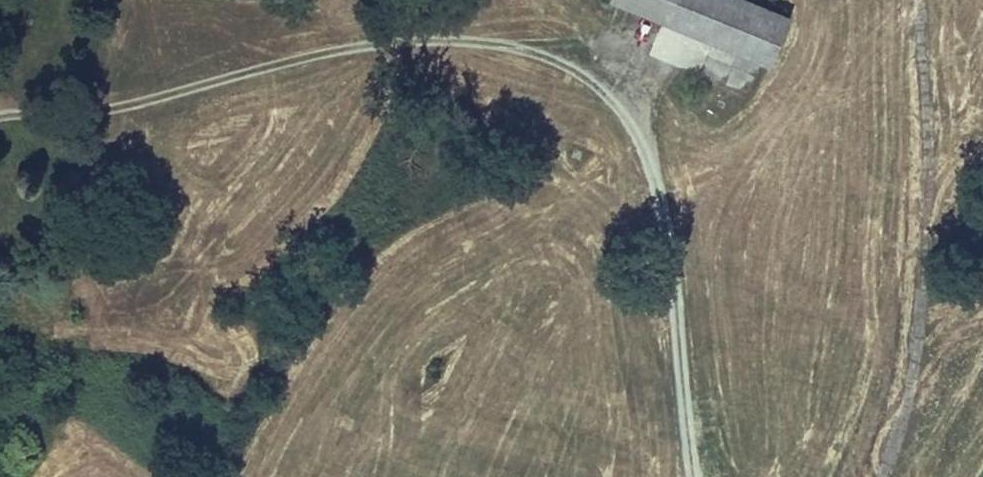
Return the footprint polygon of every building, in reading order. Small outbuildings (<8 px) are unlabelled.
[(671,0),(621,0),(664,18),(671,0)] [(783,16),(743,0),(671,0),(664,18),(766,58),(783,16)]
